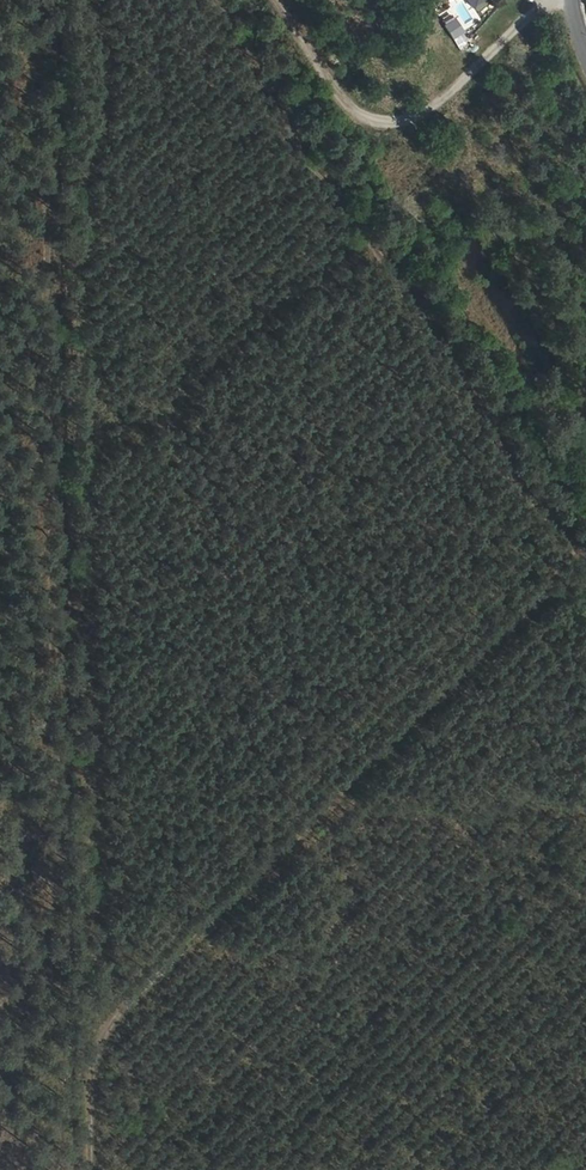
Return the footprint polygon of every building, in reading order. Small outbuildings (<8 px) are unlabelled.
[(472,10),(488,0),(466,0),(472,10)]
